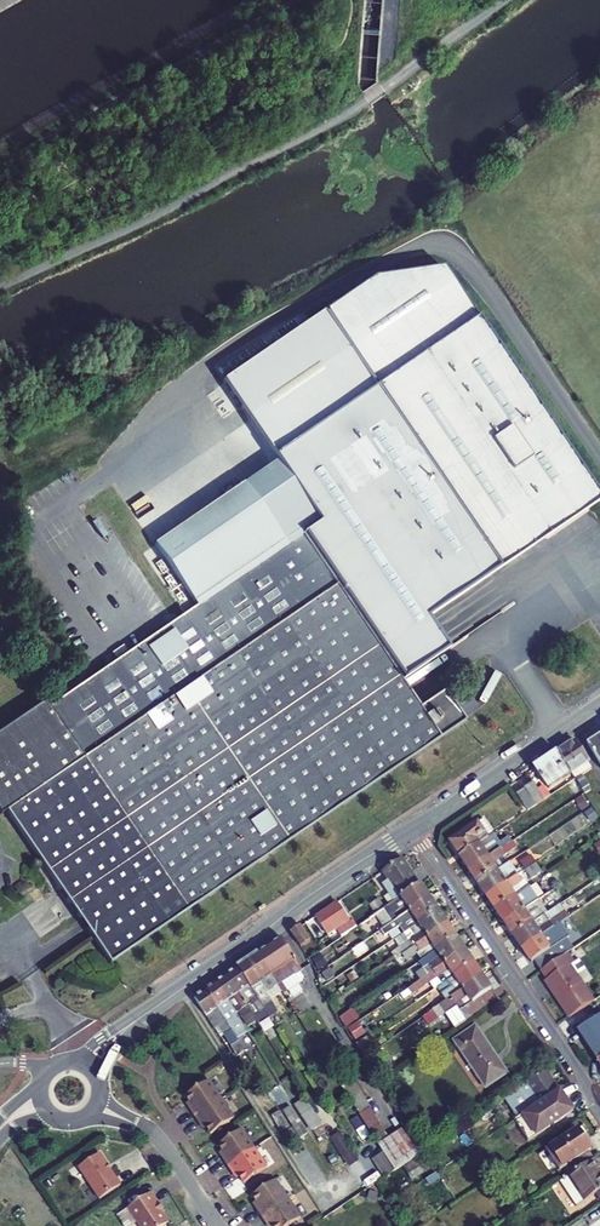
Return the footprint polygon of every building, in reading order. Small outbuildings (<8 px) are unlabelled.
[(302,534),(285,545),(196,606),(49,707),(45,701),(0,732),(0,814),(6,811),(110,963),(465,720),(444,690),(420,707),(402,681),(448,650),(427,618),(599,501),(599,498),(443,268),(374,277),(222,381),(277,460),(302,498),(319,522),(302,534)] [(179,581),(268,521),(302,498),(277,460),(154,543),(179,581)] [(196,606),(285,545),(302,534),(319,522),(302,498),(268,521),(179,581),(196,606)] [(587,744),(599,765),(599,736),(587,744)] [(557,752),(568,768),(569,768),(586,757),(575,740),(557,752)] [(568,768),(557,752),(535,768),(549,789),(571,774),(568,768)] [(572,773),(589,762),(586,757),(569,768),(572,773)] [(589,786),(582,776),(575,780),(582,790),(589,786)] [(544,800),(533,784),(517,795),(528,811),(544,800)] [(583,810),(589,806),(582,796),(576,799),(583,810)] [(494,835),(484,819),(450,842),(460,857),(487,839),(494,835)] [(513,837),(506,826),(498,832),(505,843),(513,837)] [(492,846),(487,839),(460,857),(469,871),(500,849),(496,843),(492,846)] [(517,848),(513,842),(500,849),(469,871),(478,884),(507,864),(503,857),(517,848)] [(535,863),(530,856),(520,863),(523,867),(525,871),(535,863)] [(415,877),(402,858),(382,872),(388,881),(382,885),(389,894),(384,898),(389,905),(417,886),(412,879),(415,877)] [(516,872),(510,863),(507,864),(478,884),(487,897),(518,875),(522,873),(519,870),(516,872)] [(541,872),(535,863),(525,871),(531,879),(541,872)] [(522,882),(518,875),(487,897),(496,910),(522,891),(518,885),(522,882)] [(429,898),(420,884),(417,886),(389,905),(375,915),(384,928),(389,925),(429,898)] [(539,901),(529,887),(522,891),(496,910),(505,923),(539,901)] [(438,911),(429,898),(389,925),(393,931),(408,921),(414,917),(419,924),(438,911)] [(547,913),(539,901),(505,923),(513,936),(547,913)] [(346,922),(349,921),(337,903),(307,923),(319,941),(327,935),(331,941),(350,928),(346,922)] [(569,918),(560,905),(547,913),(513,936),(522,949),(553,928),(556,926),(561,923),(569,918)] [(447,924),(438,911),(419,924),(412,928),(404,934),(409,941),(392,953),(396,959),(401,955),(407,951),(447,924)] [(412,928),(419,924),(414,917),(408,921),(412,928)] [(317,942),(319,941),(307,923),(306,924),(317,942)] [(455,937),(447,924),(407,951),(411,956),(416,953),(425,947),(430,954),(455,937)] [(300,926),(291,932),(301,947),(310,941),(300,926)] [(563,942),(553,928),(522,949),(531,963),(563,942)] [(300,947),(301,947),(291,932),(290,932),(300,947)] [(464,950),(455,937),(430,954),(421,960),(418,963),(423,970),(416,974),(421,981),(464,950)] [(281,991),(283,993),(301,982),(303,978),(300,972),(302,971),(281,938),(258,954),(278,986),(281,991)] [(430,954),(425,947),(416,953),(421,960),(430,954)] [(473,963),(464,950),(421,981),(408,989),(414,997),(433,984),(431,982),(437,977),(442,985),(473,963)] [(411,956),(407,951),(401,955),(405,961),(411,956)] [(544,982),(569,1018),(594,1001),(570,965),(574,963),(567,953),(540,971),(546,980),(544,982)] [(258,954),(238,967),(270,1018),(270,1019),(277,1014),(279,1013),(270,999),(266,993),(278,986),(258,954)] [(482,976),(473,963),(442,985),(437,988),(446,1001),(482,976)] [(238,967),(227,975),(256,1020),(259,1025),(270,1018),(238,967)] [(248,1026),(256,1020),(227,975),(216,982),(236,1013),(238,1011),(248,1026)] [(498,1000),(482,976),(446,1001),(422,1017),(428,1026),(445,1014),(455,1029),(498,1000)] [(216,982),(206,990),(237,1038),(248,1031),(245,1027),(236,1013),(216,982)] [(270,999),(281,991),(278,986),(266,993),(270,999)] [(206,1017),(215,1029),(218,1027),(223,1035),(238,1056),(245,1051),(237,1038),(206,990),(194,998),(206,1017)] [(358,1040),(370,1031),(353,1008),(342,1017),(358,1040)] [(245,1027),(248,1026),(238,1011),(236,1013),(245,1027)] [(281,1021),(277,1014),(270,1019),(275,1026),(281,1021)] [(599,1015),(577,1030),(597,1060),(599,1059),(599,1015)] [(476,1026),(454,1041),(485,1088),(507,1073),(476,1026)] [(215,1029),(220,1037),(223,1035),(218,1027),(215,1029)] [(372,1048),(366,1038),(356,1044),(363,1054),(372,1048)] [(241,1070),(240,1072),(244,1075),(253,1081),(258,1073),(245,1065),(241,1070)] [(513,1113),(517,1119),(560,1091),(546,1070),(527,1083),(528,1083),(509,1096),(518,1110),(513,1113)] [(345,1071),(336,1077),(355,1108),(365,1102),(345,1071)] [(190,1108),(195,1116),(221,1098),(208,1079),(185,1095),(189,1101),(192,1106),(190,1108)] [(560,1091),(517,1119),(515,1121),(528,1141),(554,1124),(555,1125),(574,1112),(560,1091)] [(518,1110),(509,1096),(504,1099),(513,1113),(518,1110)] [(221,1098),(195,1116),(200,1123),(202,1121),(206,1127),(210,1133),(233,1117),(221,1098)] [(305,1098),(295,1104),(312,1131),(313,1130),(321,1125),(322,1125),(305,1098)] [(378,1145),(388,1139),(365,1102),(355,1108),(378,1145)] [(290,1106),(282,1111),(299,1138),(307,1133),(290,1106)] [(280,1111),(271,1116),(281,1132),(290,1127),(280,1111)] [(326,1132),(321,1125),(313,1130),(317,1138),(326,1132)] [(388,1139),(378,1145),(383,1153),(395,1171),(422,1153),(408,1131),(406,1127),(388,1139)] [(408,1131),(422,1153),(426,1151),(412,1128),(408,1131)] [(576,1170),(594,1159),(589,1151),(592,1150),(578,1129),(550,1147),(546,1150),(560,1170),(564,1168),(572,1163),(576,1170)] [(223,1159),(228,1166),(254,1149),(242,1130),(218,1146),(223,1152),(226,1157),(223,1159)] [(349,1165),(358,1160),(341,1134),(332,1139),(349,1165)] [(254,1149),(228,1166),(233,1174),(236,1172),(239,1177),(244,1183),(267,1168),(254,1149)] [(373,1159),(384,1178),(395,1171),(383,1153),(373,1159)] [(88,1182),(99,1199),(121,1185),(99,1154),(78,1168),(88,1182)] [(599,1169),(599,1168),(599,1163),(596,1157),(594,1159),(576,1170),(560,1181),(577,1207),(597,1193),(599,1198),(599,1170),(599,1169)] [(78,1168),(67,1175),(77,1190),(88,1182),(78,1168)] [(47,1178),(40,1183),(46,1193),(54,1188),(47,1178)] [(257,1209),(262,1217),(288,1199),(275,1180),(252,1196),(256,1202),(260,1207),(257,1209)] [(54,1188),(46,1193),(50,1198),(57,1193),(54,1188)] [(128,1208),(140,1225),(163,1225),(169,1222),(156,1203),(158,1203),(151,1193),(128,1208)] [(262,1217),(267,1224),(270,1222),(272,1225),(289,1225),(301,1218),(288,1199),(262,1217)]
